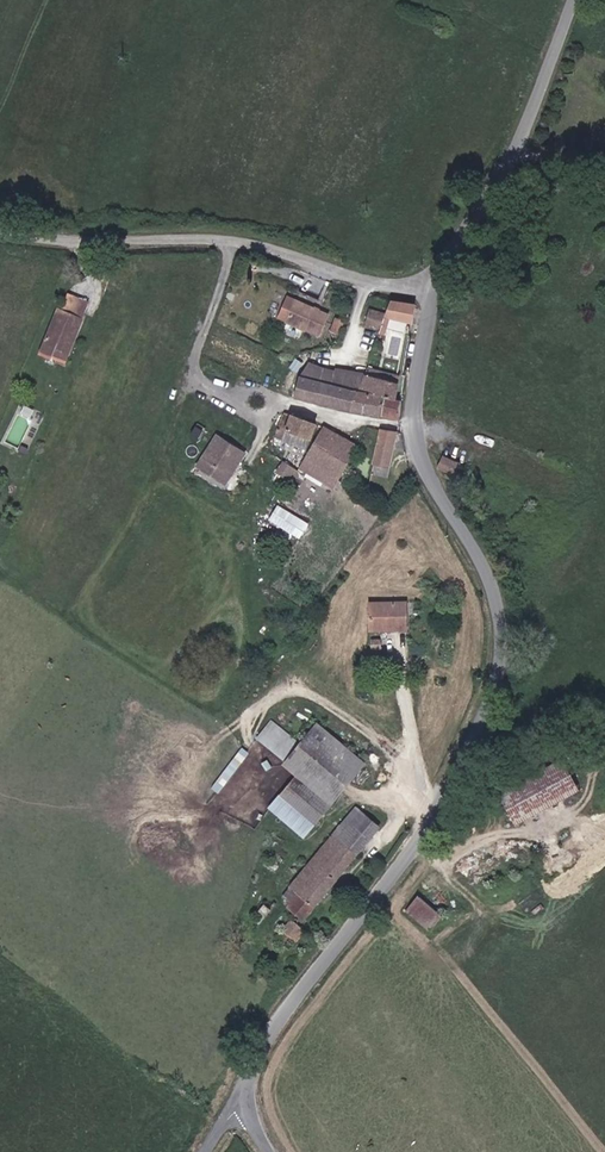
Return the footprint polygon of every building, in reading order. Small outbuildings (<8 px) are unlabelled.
[(295,302),(286,322),(319,336),(327,316),(295,302)] [(392,305),(375,302),(373,314),(390,318),(392,305)] [(390,318),(388,335),(408,338),(410,322),(415,322),(417,306),(392,302),(392,305),(390,318)] [(60,312),(46,345),(69,354),(83,322),(60,312)] [(388,335),(390,318),(373,314),(370,332),(388,335)] [(46,345),(43,353),(65,363),(69,354),(46,345)] [(331,370),(325,384),(319,401),(342,407),(350,384),(356,369),(341,364),(341,366),(319,359),(316,365),(331,370)] [(403,376),(372,363),(368,375),(373,377),(383,381),(398,387),(403,376)] [(331,370),(316,365),(308,378),(325,384),(331,370)] [(350,384),(359,387),(363,389),(368,375),(356,369),(350,384)] [(363,389),(368,391),(373,377),(368,375),(363,389)] [(370,391),(378,395),(383,381),(373,377),(368,391),(370,391)] [(319,401),(325,384),(308,378),(300,396),(319,401)] [(378,395),(371,413),(398,420),(399,405),(392,401),(398,387),(383,381),(378,395)] [(351,408),(359,387),(350,384),(342,407),(351,408)] [(359,387),(351,408),(356,410),(363,389),(359,387)] [(356,410),(363,411),(370,391),(368,391),(363,389),(356,410)] [(378,395),(370,391),(363,411),(371,413),(378,395)] [(286,415),(275,439),(308,451),(316,441),(321,428),(286,415)] [(305,471),(313,476),(311,479),(331,490),(345,462),(345,461),(335,456),(343,440),(324,430),(305,471)] [(383,432),(377,460),(391,463),(397,435),(383,432)] [(230,446),(211,476),(217,480),(237,449),(230,446)] [(247,455),(237,449),(217,480),(226,486),(247,455)] [(440,470),(455,476),(459,461),(444,456),(440,470)] [(313,476),(305,471),(304,473),(287,461),(280,471),(279,473),(300,488),(304,490),(311,479),(313,476)] [(358,481),(358,470),(345,470),(344,480),(358,481)] [(274,524),(284,510),(279,507),(269,522),(274,524)] [(300,540),(309,525),(284,510),(274,524),(300,540)] [(370,611),(370,639),(408,638),(407,611),(373,611),(370,611)] [(318,728),(283,768),(293,777),(329,808),(363,767),(318,728)] [(312,827),(329,808),(293,777),(278,796),(312,827)] [(580,809),(564,778),(502,810),(519,842),(580,809)] [(380,830),(357,810),(348,820),(372,838),(380,830)] [(335,834),(359,854),(372,838),(348,820),(335,834)] [(335,834),(319,853),(342,873),(359,854),(335,834)] [(319,853),(312,861),(335,881),(342,873),(319,853)] [(301,920),(335,881),(312,861),(286,891),(293,898),(286,906),(301,920)] [(419,899),(406,913),(429,933),(442,918),(419,899)] [(305,937),(287,923),(273,939),(281,947),(287,941),(295,948),(305,937)]
